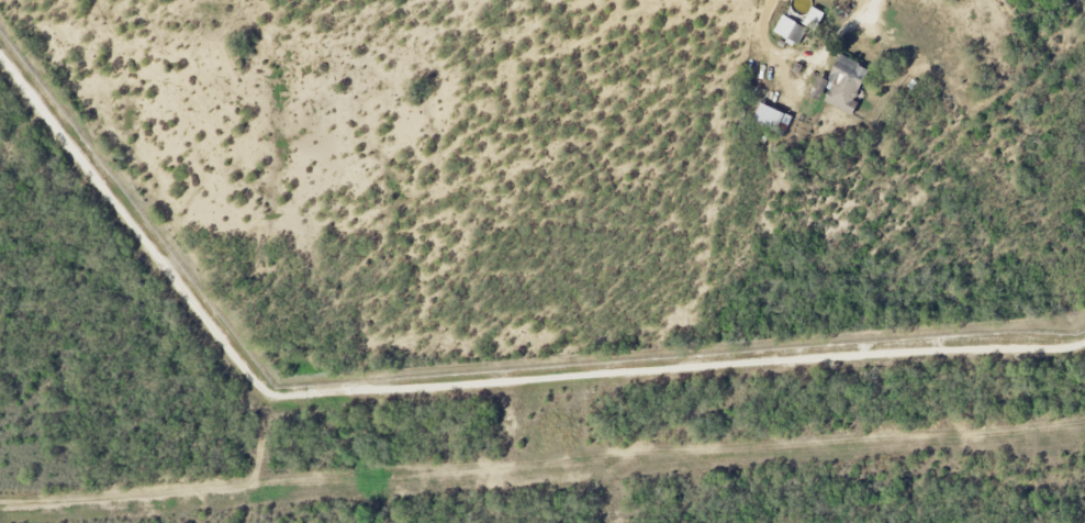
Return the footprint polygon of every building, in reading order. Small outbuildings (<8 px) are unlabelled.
[(801,45),(809,28),(785,16),(776,32),(801,45)] [(853,114),(872,69),(841,56),(830,81),(821,76),(812,97),(853,114)] [(791,126),(795,117),(763,103),(755,122),(779,132),(784,123),(791,126)]
